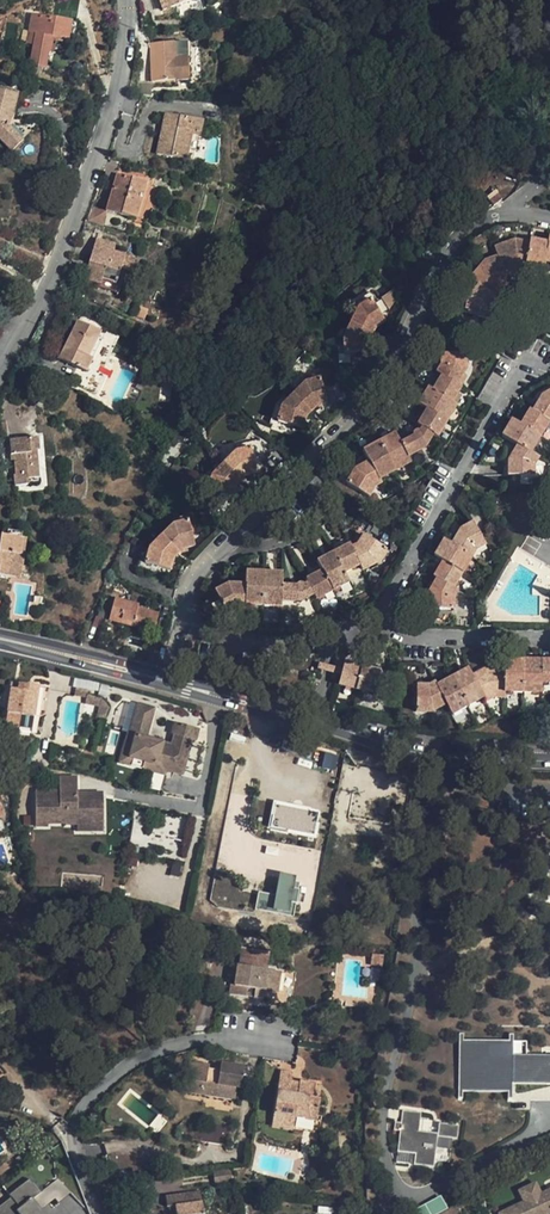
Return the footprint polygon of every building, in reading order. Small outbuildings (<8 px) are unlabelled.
[(159,11),(188,3),(188,0),(156,0),(159,11)] [(41,17),(34,15),(32,30),(41,30),(41,17)] [(73,21),(41,17),(41,30),(36,68),(51,69),(58,32),(71,33),(73,21)] [(151,37),(150,75),(154,75),(186,76),(187,53),(173,52),(173,38),(151,37)] [(188,38),(173,38),(173,52),(187,53),(188,38)] [(154,88),(154,75),(150,75),(142,75),(142,88),(154,88)] [(0,89),(0,139),(10,150),(21,137),(5,120),(7,110),(16,111),(20,95),(0,89)] [(202,118),(164,110),(155,150),(185,157),(190,131),(198,133),(202,118)] [(190,131),(185,157),(193,159),(198,133),(190,131)] [(104,207),(134,216),(143,182),(116,174),(104,207)] [(143,182),(134,216),(139,217),(149,184),(143,182)] [(501,200),(496,195),(488,202),(492,207),(501,200)] [(92,207),(89,221),(103,225),(107,211),(92,207)] [(478,237),(470,242),(478,254),(495,244),(506,241),(519,241),(528,242),(546,245),(547,239),(548,231),(520,226),(510,226),(503,226),(489,231),(478,237)] [(115,242),(94,234),(84,257),(92,259),(84,275),(95,279),(92,284),(117,293),(126,270),(131,273),(137,258),(112,248),(115,242)] [(512,241),(492,249),(495,258),(504,277),(510,275),(508,270),(515,267),(524,268),(524,264),(528,244),(512,241)] [(546,245),(528,242),(528,244),(524,264),(543,267),(544,263),(546,245)] [(483,262),(469,279),(477,286),(492,298),(496,293),(492,290),(497,284),(505,280),(504,277),(495,258),(483,262)] [(497,284),(492,290),(496,293),(500,288),(507,285),(505,280),(497,284)] [(464,314),(489,319),(491,307),(496,301),(492,298),(477,286),(466,300),(464,314)] [(356,309),(349,324),(371,335),(373,329),(384,322),(369,301),(356,309)] [(59,360),(89,372),(95,357),(90,354),(99,331),(77,320),(59,360)] [(442,326),(431,321),(425,333),(436,338),(442,326)] [(342,338),(343,355),(369,353),(368,341),(371,335),(349,324),(342,338)] [(465,355),(440,355),(439,366),(435,374),(440,376),(456,385),(465,370),(465,355)] [(450,403),(460,387),(456,385),(440,376),(431,391),(450,403)] [(304,383),(292,395),(310,413),(314,409),(326,405),(319,379),(304,383)] [(445,421),(455,405),(450,403),(431,391),(427,389),(417,405),(426,410),(445,421)] [(540,397),(531,412),(547,422),(549,424),(549,391),(540,397)] [(280,407),(276,422),(301,430),(305,418),(310,413),(292,395),(280,407)] [(436,438),(445,421),(426,410),(416,426),(420,428),(431,435),(436,438)] [(547,422),(531,412),(528,410),(519,425),(538,437),(547,422)] [(538,437),(519,425),(510,420),(501,437),(515,446),(528,454),(538,437)] [(412,436),(400,443),(407,457),(424,448),(431,435),(420,428),(418,431),(414,431),(413,433),(412,434),(412,436)] [(33,433),(16,434),(16,438),(4,439),(5,452),(11,451),(11,456),(8,456),(10,471),(14,471),(15,484),(24,483),(24,478),(34,478),(32,447),(35,447),(33,433)] [(394,434),(378,442),(394,471),(410,462),(407,457),(400,443),(394,434)] [(394,471),(378,442),(362,451),(367,462),(377,480),(394,471)] [(528,454),(515,446),(507,462),(507,476),(532,476),(533,465),(536,458),(528,454)] [(233,453),(222,464),(239,482),(243,478),(256,474),(248,448),(233,453)] [(377,480),(367,462),(353,470),(345,484),(368,497),(374,486),(379,484),(377,480)] [(210,477),(206,492),(232,498),(235,487),(239,482),(222,464),(210,477)] [(172,525),(160,537),(177,554),(181,550),(193,546),(187,521),(172,525)] [(474,550),(484,545),(472,522),(459,530),(450,544),(471,556),(474,550)] [(0,533),(0,572),(6,572),(9,552),(21,554),(23,536),(0,533)] [(356,545),(350,548),(358,565),(361,570),(376,562),(385,549),(362,535),(356,545)] [(148,549),(144,564),(169,571),(173,559),(177,554),(160,537),(148,549)] [(433,557),(441,561),(461,573),(471,556),(450,544),(442,540),(433,557)] [(332,553),(343,573),(358,565),(350,548),(348,545),(332,553)] [(6,572),(18,574),(21,554),(9,552),(6,572)] [(332,553),(316,562),(321,571),(331,591),(348,582),(343,573),(332,553)] [(461,573),(441,561),(432,577),(435,579),(452,588),(461,573)] [(321,571),(304,580),(306,583),(312,594),(315,599),(331,591),(321,571)] [(263,573),(244,572),(244,585),(244,605),(262,605),(263,573)] [(281,573),(263,573),(262,605),(281,605),(281,601),(281,586),(281,573)] [(427,594),(426,609),(452,610),(452,598),(456,590),(452,588),(435,579),(427,594)] [(281,586),(281,601),(300,601),(312,594),(306,583),(302,585),(300,584),(298,584),(296,587),(281,586)] [(227,584),(213,591),(225,614),(235,609),(244,609),(244,605),(244,585),(227,584)] [(138,606),(113,599),(108,620),(153,633),(158,614),(137,609),(138,606)] [(189,641),(186,651),(192,653),(195,643),(189,641)] [(504,660),(503,669),(502,692),(522,692),(522,660),(504,660)] [(541,660),(522,660),(522,692),(540,693),(540,683),(541,660)] [(540,683),(549,683),(549,660),(541,660),(540,683)] [(361,667),(344,663),(338,685),(356,689),(361,667)] [(380,672),(361,667),(356,689),(374,694),(380,672)] [(467,668),(451,677),(467,705),(483,697),(471,676),(467,668)] [(483,669),(471,676),(483,697),(485,701),(493,696),(502,697),(502,692),(503,669),(483,669)] [(451,677),(435,686),(444,703),(450,715),(467,705),(451,677)] [(428,685),(416,685),(415,711),(431,712),(444,703),(435,686),(433,683),(428,685)] [(11,689),(7,713),(5,725),(19,728),(19,724),(35,727),(36,717),(39,717),(46,714),(50,689),(26,685),(25,691),(18,690),(11,689)] [(87,690),(75,688),(74,696),(86,698),(86,694),(87,690)] [(102,699),(86,694),(86,698),(85,704),(99,707),(109,709),(109,708),(102,699)] [(198,729),(175,723),(172,735),(174,735),(172,746),(146,739),(154,709),(138,705),(130,734),(136,736),(130,757),(145,761),(155,764),(153,772),(164,775),(165,770),(166,767),(182,772),(191,740),(195,741),(198,729)] [(105,720),(109,709),(99,707),(97,717),(105,720)] [(136,736),(130,734),(128,734),(120,763),(128,765),(130,757),(136,736)] [(128,765),(143,769),(145,761),(130,757),(128,765)] [(143,769),(153,772),(155,764),(145,761),(143,769)] [(23,771),(11,773),(12,781),(24,780),(23,771)] [(59,791),(36,791),(36,826),(48,826),(48,823),(48,820),(59,820),(59,823),(65,823),(65,825),(77,825),(90,825),(90,823),(103,823),(103,793),(90,793),(90,797),(77,797),(77,793),(77,777),(59,777),(59,791)] [(273,801),(268,828),(314,837),(319,810),(273,801)] [(103,831),(103,823),(90,823),(90,825),(77,825),(77,831),(103,831)] [(242,948),(240,965),(266,969),(269,952),(242,948)] [(372,955),(370,965),(382,967),(383,956),(372,955)] [(277,992),(280,971),(266,969),(240,965),(238,965),(235,985),(231,984),(230,994),(246,997),(246,994),(254,995),(254,998),(268,1000),(269,991),(277,992)] [(509,1041),(463,1040),(463,1034),(459,1034),(458,1098),(462,1098),(462,1091),(508,1092),(508,1099),(512,1099),(512,1084),(549,1084),(549,1056),(513,1055),(513,1035),(508,1035),(509,1041)] [(189,1061),(184,1092),(234,1100),(236,1088),(240,1088),(244,1066),(221,1062),(220,1070),(209,1068),(210,1065),(189,1061)] [(292,1074),(280,1072),(273,1114),(294,1118),(295,1111),(306,1113),(305,1119),(316,1121),(320,1099),(312,1098),(314,1084),(300,1082),(298,1089),(297,1095),(289,1094),(290,1087),(292,1074)] [(297,1095),(298,1089),(290,1087),(289,1094),(297,1095)] [(421,1112),(402,1110),(400,1123),(395,1122),(394,1129),(399,1130),(397,1150),(415,1153),(414,1164),(433,1167),(437,1133),(418,1131),(421,1112)] [(295,1111),(294,1118),(305,1119),(306,1113),(295,1111)] [(294,1118),(273,1114),(271,1126),(292,1129),(294,1118)] [(188,1139),(228,1145),(231,1128),(191,1121),(188,1139)] [(457,1125),(439,1123),(438,1136),(455,1137),(457,1125)] [(24,1153),(16,1158),(22,1166),(30,1161),(24,1153)] [(33,1199),(41,1209),(55,1198),(58,1202),(71,1192),(58,1178),(43,1190),(44,1190),(41,1193),(33,1199)] [(41,1209),(33,1199),(41,1193),(33,1183),(30,1179),(10,1194),(11,1197),(14,1200),(0,1211),(0,1213),(45,1213),(41,1209)] [(518,1187),(523,1198),(498,1210),(500,1213),(527,1213),(548,1204),(549,1208),(549,1190),(548,1191),(546,1188),(540,1190),(535,1179),(518,1187)] [(36,1180),(33,1183),(41,1193),(44,1190),(43,1190),(36,1180)] [(165,1196),(167,1207),(175,1206),(176,1213),(203,1213),(200,1191),(165,1196)] [(11,1197),(0,1206),(0,1211),(14,1200),(11,1197)] [(465,1201),(453,1207),(455,1210),(468,1205),(465,1201)] [(527,1213),(540,1213),(549,1209),(549,1208),(548,1204),(527,1213)]
